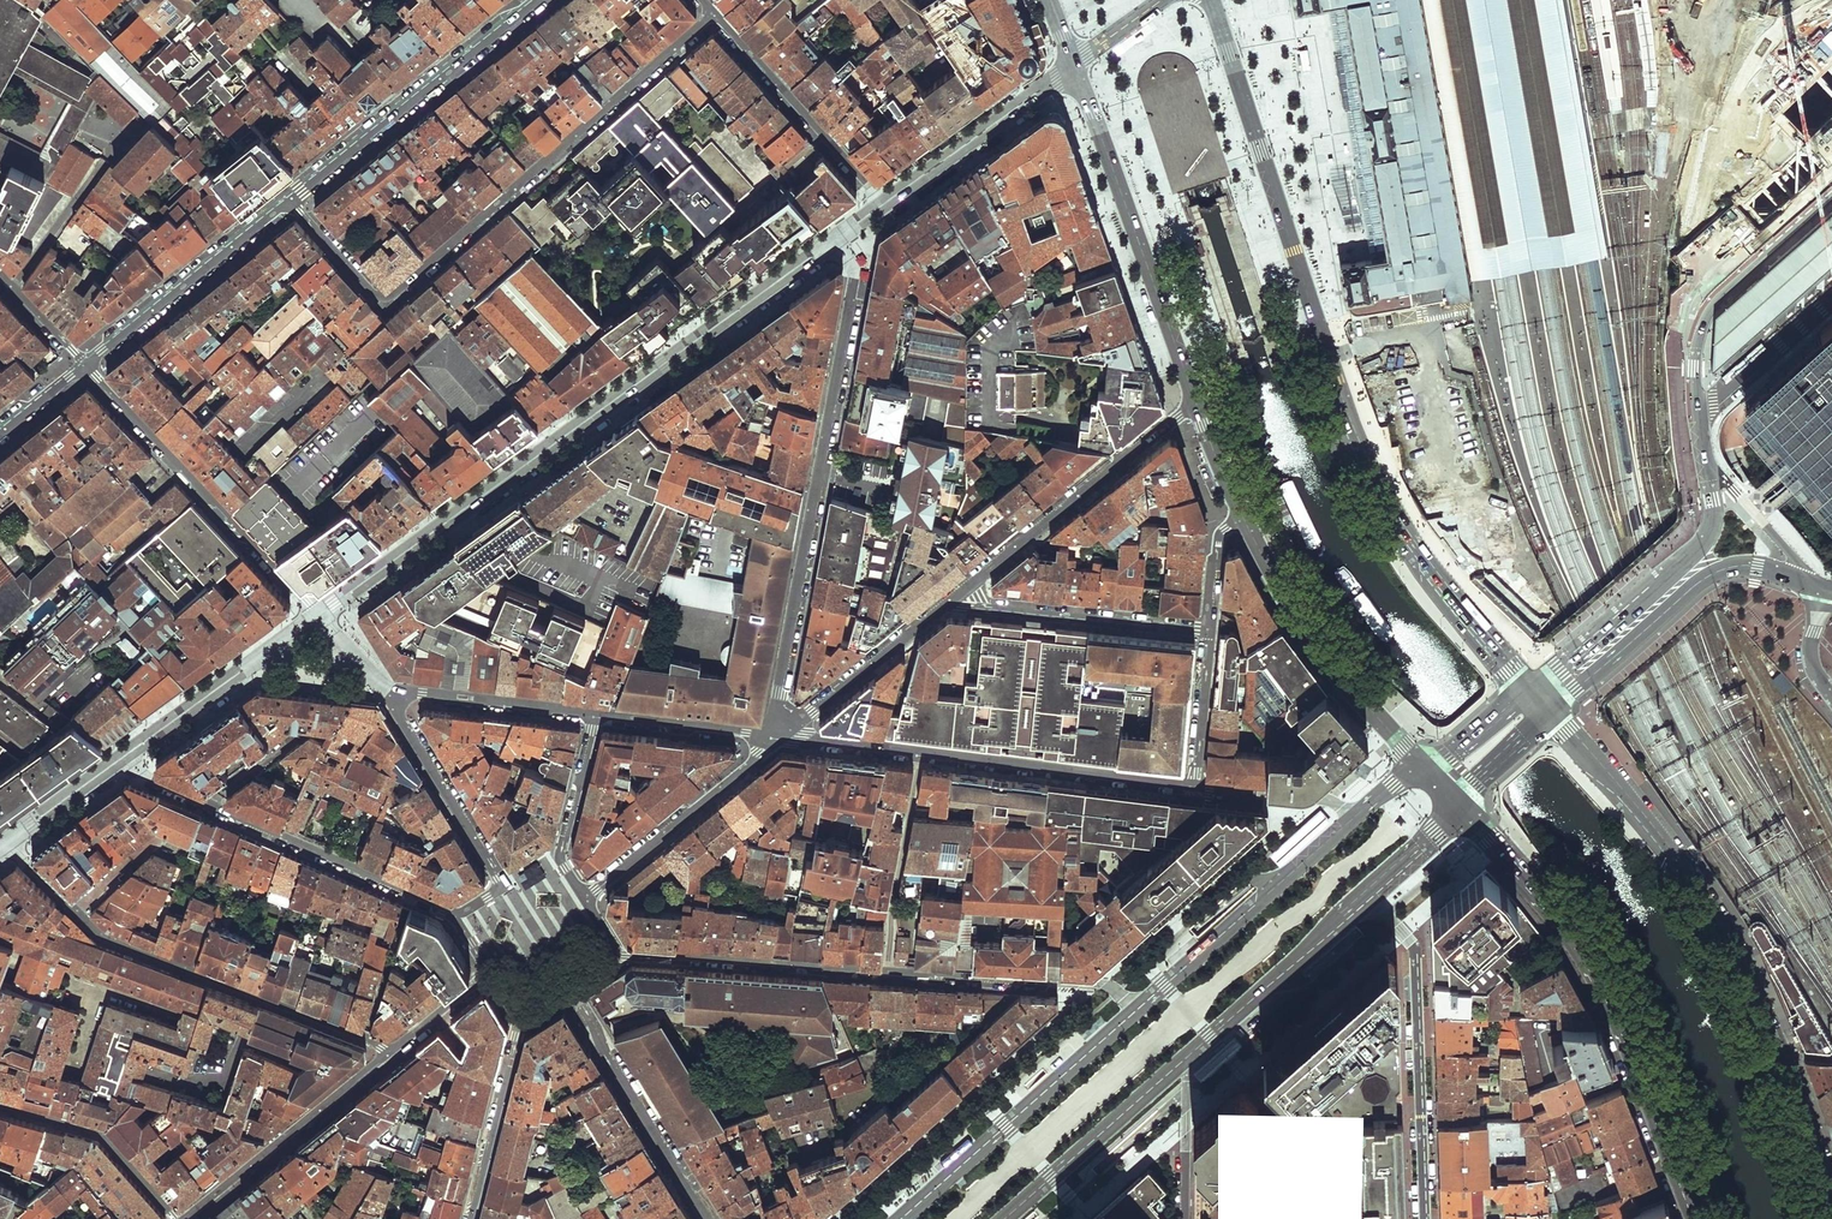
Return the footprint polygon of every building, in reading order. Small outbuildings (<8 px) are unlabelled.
[(99,156),(79,144),(71,158),(62,152),(94,94),(124,122),(139,108),(95,65),(90,74),(39,46),(46,36),(33,27),(40,13),(33,8),(34,6),(25,0),(0,0),(0,11),(5,14),(0,23),(0,87),(11,67),(75,102),(52,146),(59,150),(51,162),(0,136),(0,160),(64,192),(71,195),(99,156)] [(34,6),(33,8),(40,13),(54,23),(95,65),(139,108),(154,122),(172,104),(140,68),(74,0),(25,0),(34,6)] [(140,68),(172,39),(164,30),(135,0),(74,0),(140,68)] [(164,30),(184,10),(197,23),(206,15),(209,12),(198,0),(135,0),(164,30)] [(234,2),(232,0),(229,1),(228,2),(228,5),(230,6),(212,22),(238,50),(279,12),(269,0),(236,0),(234,2)] [(340,23),(361,4),(357,0),(318,0),(340,23)] [(412,15),(444,49),(455,40),(469,29),(441,0),(417,0),(413,3),(410,0),(406,0),(400,5),(411,16),(412,15)] [(491,12),(480,0),(441,0),(469,29),(478,22),(491,12)] [(506,0),(480,0),(491,12),(498,6),(506,0)] [(601,43),(606,38),(604,35),(619,23),(598,0),(570,0),(566,4),(601,43)] [(625,18),(617,11),(630,0),(598,0),(619,23),(625,18)] [(650,16),(660,8),(668,17),(658,25),(670,39),(697,16),(683,0),(648,0),(640,6),(648,14),(650,16)] [(719,4),(725,11),(738,0),(715,0),(719,4)] [(725,11),(733,20),(741,29),(776,0),(738,0),(725,11)] [(762,52),(798,24),(785,10),(792,3),(789,0),(776,0),(741,29),(752,41),(762,52)] [(834,13),(844,6),(860,26),(869,18),(857,2),(855,0),(829,0),(825,3),(834,13)] [(857,2),(869,18),(884,39),(897,29),(875,0),(859,0),(857,2)] [(942,37),(917,0),(894,0),(908,21),(906,22),(897,29),(884,39),(885,40),(902,63),(904,66),(913,59),(942,37)] [(906,22),(908,21),(894,0),(889,0),(906,22)] [(942,37),(958,60),(956,62),(959,66),(986,102),(992,98),(1005,88),(1018,79),(1029,70),(1030,69),(1039,62),(1038,54),(1034,50),(1035,48),(1017,0),(917,0),(942,37)] [(1385,258),(1381,236),(1363,128),(1356,82),(1355,76),(1350,51),(1349,42),(1348,34),(1345,15),(1343,0),(1326,0),(1330,20),(1371,260),(1385,258)] [(1345,15),(1348,34),(1349,42),(1350,51),(1355,76),(1356,82),(1363,128),(1385,258),(1371,260),(1366,261),(1360,262),(1335,266),(1336,275),(1340,299),(1341,306),(1342,309),(1343,311),(1345,314),(1348,315),(1353,316),(1360,315),(1389,310),(1411,306),(1414,306),(1418,305),(1426,304),(1433,302),(1440,301),(1447,300),(1459,298),(1466,297),(1464,280),(1463,278),(1444,161),(1443,153),(1442,149),(1440,136),(1440,131),(1430,72),(1428,58),(1426,49),(1424,34),(1422,21),(1419,5),(1418,0),(1343,0),(1345,15)] [(1607,255),(1575,80),(1562,0),(1418,0),(1440,131),(1440,136),(1442,149),(1443,153),(1444,161),(1464,280),(1607,255)] [(808,37),(811,35),(806,28),(820,16),(825,23),(835,14),(834,13),(825,3),(798,24),(762,52),(769,59),(775,66),(808,37)] [(551,15),(538,26),(563,56),(575,69),(602,99),(616,87),(630,75),(609,53),(601,43),(566,4),(551,15)] [(362,7),(347,20),(358,31),(359,29),(372,18),(362,7)] [(650,16),(648,14),(632,28),(625,18),(619,23),(629,34),(650,57),(660,48),(670,39),(658,25),(650,16)] [(205,165),(207,168),(241,211),(253,201),(280,180),(294,169),(266,138),(252,124),(230,99),(259,72),(238,50),(212,22),(206,15),(197,23),(176,43),(172,39),(140,68),(172,104),(154,122),(155,123),(175,145),(183,154),(198,170),(205,165)] [(391,25),(383,17),(377,23),(419,69),(430,61),(444,49),(412,15),(411,16),(392,32),(391,31),(391,25)] [(377,23),(372,18),(359,29),(365,36),(372,30),(378,36),(383,37),(385,39),(367,53),(398,86),(408,78),(419,69),(377,23)] [(856,29),(873,50),(885,40),(884,39),(869,18),(860,26),(856,29)] [(519,41),(543,69),(558,56),(560,58),(563,56),(538,26),(528,34),(519,41)] [(629,34),(622,41),(642,64),(650,57),(629,34)] [(711,35),(686,57),(716,90),(743,66),(729,50),(715,34),(711,35)] [(314,50),(300,35),(290,43),(328,84),(308,103),(269,63),(259,72),(325,144),(346,127),(368,110),(337,76),(337,75),(314,50)] [(398,86),(367,53),(354,64),(328,37),(314,50),(337,75),(337,76),(368,110),(382,98),(398,86)] [(828,45),(821,51),(808,37),(775,66),(783,76),(791,85),(826,55),(832,49),(828,45)] [(873,50),(856,63),(874,84),(883,77),(892,70),(902,63),(885,40),(873,50)] [(532,100),(538,93),(531,85),(537,79),(545,87),(553,80),(543,69),(519,41),(507,51),(495,60),(519,87),(529,97),(532,100)] [(630,75),(637,69),(616,46),(609,53),(630,75)] [(851,57),(837,68),(826,55),(791,85),(801,95),(810,105),(843,75),(856,63),(851,57)] [(913,59),(904,66),(906,68),(910,74),(920,68),(913,59)] [(501,98),(504,101),(519,87),(495,60),(488,66),(479,73),(501,98)] [(708,97),(710,95),(707,91),(705,93),(678,64),(668,73),(686,93),(698,106),(708,97)] [(754,78),(743,66),(716,90),(737,113),(764,89),(754,78)] [(959,66),(923,92),(950,128),(960,121),(968,116),(986,102),(959,66)] [(910,74),(906,68),(896,76),(892,70),(883,77),(893,91),(931,142),(941,135),(950,128),(923,92),(910,74)] [(571,72),(574,75),(559,87),(585,115),(593,107),(602,99),(575,69),(571,72)] [(325,144),(259,72),(230,99),(252,124),(255,121),(253,118),(269,103),(279,114),(282,113),(288,120),(266,138),(294,169),(310,156),(325,144)] [(458,90),(481,116),(501,98),(479,73),(468,82),(458,90)] [(657,119),(686,93),(668,73),(632,105),(609,125),(585,146),(537,189),(510,211),(540,245),(554,232),(549,226),(561,216),(579,235),(614,203),(632,221),(668,192),(705,233),(707,231),(710,234),(691,251),(696,256),(670,273),(656,258),(625,285),(637,298),(603,324),(634,358),(660,339),(705,306),(746,276),(821,221),(791,189),(754,215),(747,208),(756,200),(749,192),(754,187),(712,139),(706,144),(699,137),(684,150),(657,119)] [(828,125),(858,98),(843,80),(845,77),(843,75),(810,105),(819,115),(828,125)] [(573,124),(585,115),(559,87),(553,80),(545,87),(538,93),(532,100),(563,134),(573,124)] [(735,127),(743,120),(751,129),(778,105),(771,97),(764,89),(737,113),(729,120),(735,127)] [(434,109),(465,144),(487,124),(481,116),(458,90),(434,109)] [(931,142),(893,91),(878,105),(889,120),(917,153),(923,148),(931,142)] [(865,117),(872,110),(861,96),(858,98),(828,125),(834,132),(840,139),(848,132),(858,122),(865,117)] [(529,97),(520,105),(530,117),(524,122),(546,148),(554,141),(563,134),(532,100),(529,97)] [(749,142),(757,136),(764,145),(792,120),(785,113),(778,105),(751,129),(743,136),(749,142)] [(416,124),(442,154),(454,143),(463,153),(469,147),(465,144),(434,109),(416,124)] [(1018,139),(990,159),(1009,200),(1081,173),(1076,158),(1063,123),(1058,116),(1056,115),(1053,115),(1047,118),(1018,139)] [(512,122),(517,128),(503,141),(526,166),(536,158),(546,148),(524,122),(518,117),(512,122)] [(917,153),(889,120),(875,129),(865,117),(858,122),(898,167),(907,160),(917,153)] [(764,158),(770,151),(778,160),(806,136),(799,128),(792,120),(764,145),(757,151),(764,158)] [(858,122),(848,132),(853,136),(855,136),(859,133),(863,137),(849,148),(877,180),(879,180),(889,173),(898,167),(858,122)] [(135,183),(137,185),(150,172),(156,178),(163,171),(157,165),(175,145),(155,123),(115,165),(135,183)] [(435,179),(441,174),(431,163),(442,154),(416,124),(399,138),(435,179)] [(495,145),(484,154),(478,147),(473,152),(474,153),(484,164),(503,186),(514,177),(526,166),(503,141),(497,135),(495,132),(489,137),(495,145)] [(813,143),(806,136),(778,160),(771,166),(791,189),(821,221),(838,208),(857,195),(857,193),(824,156),(816,162),(820,167),(797,188),(792,183),(797,177),(796,175),(797,173),(792,167),(790,169),(787,166),(813,143)] [(435,179),(399,138),(375,157),(352,175),(398,227),(424,256),(469,216),(444,189),(435,179)] [(198,170),(183,154),(171,166),(186,182),(189,180),(198,170)] [(1027,299),(1024,301),(1032,314),(1042,306),(1044,303),(1044,293),(1040,283),(1036,269),(1034,263),(1046,256),(1064,243),(1098,221),(1097,219),(1087,191),(1081,173),(1009,200),(990,159),(984,163),(979,168),(1029,270),(1027,299)] [(25,245),(64,192),(0,160),(0,172),(7,175),(5,180),(8,182),(5,189),(9,191),(4,200),(3,200),(0,207),(0,232),(25,245)] [(118,204),(122,199),(125,195),(120,191),(124,184),(130,189),(135,183),(115,165),(111,163),(103,174),(95,185),(118,204)] [(503,186),(484,164),(475,170),(465,168),(461,174),(485,202),(494,194),(503,186)] [(178,221),(188,211),(195,203),(200,199),(202,196),(225,224),(233,218),(241,211),(207,168),(202,174),(198,170),(189,180),(193,185),(169,206),(165,202),(161,205),(170,214),(178,221)] [(993,286),(1002,307),(1004,309),(1024,301),(1027,299),(1029,270),(979,168),(958,182),(939,196),(963,237),(975,255),(993,286)] [(477,209),(485,202),(461,174),(444,189),(469,216),(477,209)] [(315,207),(346,240),(349,237),(346,233),(373,210),(376,213),(374,216),(379,222),(382,221),(386,224),(356,251),(363,258),(398,227),(352,175),(344,182),(325,197),(315,204),(315,207)] [(136,209),(141,214),(154,199),(150,196),(137,185),(135,183),(130,189),(125,195),(122,199),(136,209)] [(120,228),(121,229),(136,209),(122,199),(118,204),(95,185),(89,193),(84,200),(109,220),(103,228),(108,232),(114,223),(120,228)] [(161,205),(165,202),(154,191),(150,196),(154,199),(161,205)] [(1745,210),(1754,201),(1746,193),(1737,202),(1745,210)] [(217,230),(225,224),(202,196),(200,199),(203,203),(198,206),(195,203),(188,211),(209,236),(217,230)] [(898,226),(925,264),(927,262),(929,260),(927,258),(957,236),(959,238),(961,238),(963,237),(939,196),(919,211),(898,226)] [(78,209),(72,216),(76,219),(97,236),(103,228),(109,220),(84,200),(78,209)] [(197,246),(209,236),(188,211),(178,221),(170,214),(156,225),(184,257),(197,246)] [(515,262),(518,265),(511,271),(491,289),(485,294),(476,302),(572,403),(583,395),(603,381),(634,358),(603,324),(535,250),(540,245),(510,211),(499,221),(488,231),(511,258),(515,262)] [(72,216),(66,224),(71,227),(76,219),(72,216)] [(282,231),(273,238),(297,265),(308,255),(313,261),(324,252),(297,221),(293,222),(282,231)] [(1098,221),(1064,243),(1066,246),(1071,244),(1081,268),(1095,263),(1099,273),(1115,267),(1107,245),(1098,221)] [(156,225),(155,224),(137,241),(165,272),(175,264),(184,257),(156,225)] [(898,226),(890,232),(881,239),(874,276),(872,286),(903,293),(966,334),(966,321),(958,310),(938,281),(925,264),(898,226)] [(387,286),(389,287),(424,256),(398,227),(363,258),(376,273),(387,286)] [(159,277),(165,272),(137,241),(121,229),(120,228),(114,236),(127,246),(130,246),(132,247),(118,260),(112,267),(136,295),(144,288),(159,277)] [(471,246),(455,260),(476,285),(485,294),(491,289),(485,281),(511,258),(488,231),(471,246)] [(33,248),(25,245),(0,232),(0,257),(4,262),(15,273),(16,272),(33,248)] [(265,244),(258,250),(284,277),(297,265),(273,238),(265,244)] [(46,306),(76,265),(69,260),(67,263),(63,269),(50,259),(56,251),(50,246),(25,281),(24,283),(35,295),(46,306)] [(243,262),(230,273),(253,297),(251,299),(255,304),(276,285),(280,289),(288,283),(284,277),(258,250),(243,262)] [(331,260),(324,252),(313,261),(302,270),(294,278),(308,294),(338,268),(331,260)] [(50,259),(63,269),(67,263),(54,253),(50,259)] [(938,281),(958,310),(989,289),(993,286),(975,255),(938,281)] [(1034,263),(1036,269),(1049,261),(1046,256),(1034,263)] [(444,270),(433,279),(464,313),(469,309),(460,299),(476,285),(455,260),(444,270)] [(102,282),(103,280),(97,274),(83,292),(72,284),(85,266),(79,261),(76,265),(46,306),(57,318),(68,330),(96,290),(102,282)] [(518,265),(515,262),(508,268),(511,271),(518,265)] [(125,303),(136,295),(112,267),(106,277),(110,280),(105,285),(102,282),(96,290),(114,312),(125,303)] [(1042,306),(1032,314),(1034,325),(1124,293),(1119,280),(1115,267),(1099,273),(1081,280),(1044,293),(1044,303),(1042,306)] [(343,274),(338,268),(308,294),(303,299),(317,314),(324,322),(359,292),(343,274)] [(1044,293),(1081,280),(1077,270),(1040,283),(1044,293)] [(842,277),(842,274),(840,273),(839,272),(836,271),(835,271),(833,272),(832,273),(831,275),(831,277),(829,277),(827,276),(813,286),(790,303),(804,325),(832,331),(841,286),(838,282),(839,281),(840,280),(841,279),(842,277)] [(188,308),(202,322),(210,315),(219,325),(251,299),(253,297),(230,273),(208,291),(188,308)] [(464,313),(433,279),(421,289),(410,299),(432,323),(436,328),(441,333),(450,325),(462,315),(464,313)] [(948,397),(966,401),(966,340),(966,334),(903,293),(872,286),(864,330),(856,372),(929,391),(948,397)] [(993,286),(989,289),(992,294),(989,295),(999,311),(1002,307),(993,286)] [(95,327),(114,312),(96,290),(68,330),(78,341),(95,327)] [(234,395),(269,361),(264,355),(254,364),(244,353),(256,343),(270,359),(317,314),(303,299),(297,292),(289,300),(258,330),(254,334),(233,354),(214,373),(234,395)] [(373,306),(359,292),(324,322),(329,328),(333,324),(352,345),(348,349),(350,352),(385,321),(373,306)] [(0,293),(0,316),(12,305),(6,299),(0,293)] [(1074,352),(1137,330),(1130,311),(1124,293),(1034,325),(1037,352),(1074,355),(1074,352)] [(1716,367),(1766,323),(1767,294),(1713,342),(1711,371),(1716,367)] [(432,323),(410,299),(398,310),(385,321),(350,352),(372,376),(381,386),(410,361),(441,333),(436,328),(421,342),(417,337),(432,323)] [(998,432),(1013,435),(1013,418),(1023,417),(1023,414),(1014,414),(1014,406),(1029,405),(1046,406),(1045,371),(1031,371),(1015,371),(1015,363),(1025,363),(1025,359),(1015,359),(1014,350),(1037,352),(1034,325),(1032,314),(1024,301),(1004,309),(1002,307),(999,311),(966,340),(966,401),(966,427),(983,430),(998,432)] [(462,315),(450,325),(517,402),(539,427),(554,416),(572,403),(476,302),(472,306),(479,313),(469,322),(462,315)] [(785,306),(763,322),(786,355),(826,364),(829,348),(832,331),(804,325),(790,303),(785,306)] [(12,305),(0,316),(0,341),(25,319),(18,312),(12,305)] [(1411,306),(1389,310),(1391,323),(1421,318),(1418,305),(1414,306),(1411,306)] [(167,325),(181,341),(202,322),(188,308),(176,317),(167,325)] [(317,314),(270,359),(269,361),(234,395),(227,402),(178,449),(206,479),(233,509),(265,478),(372,376),(350,352),(348,349),(329,328),(324,322),(317,314)] [(25,319),(0,341),(0,349),(0,348),(8,357),(13,351),(36,331),(30,325),(25,319)] [(254,334),(258,330),(249,319),(244,323),(254,334)] [(214,373),(233,354),(223,343),(202,322),(181,341),(157,361),(124,391),(141,410),(158,428),(194,392),(190,387),(189,387),(188,388),(180,395),(163,377),(171,370),(180,362),(201,385),(207,380),(214,373)] [(736,342),(709,362),(745,409),(751,397),(768,401),(779,404),(817,415),(821,390),(826,364),(786,355),(763,322),(736,342)] [(1816,337),(1809,343),(1802,349),(1784,365),(1746,398),(1751,404),(1755,409),(1789,447),(1825,416),(1830,411),(1831,410),(1831,322),(1816,337)] [(244,323),(223,343),(233,354),(254,334),(244,323)] [(142,345),(157,361),(181,341),(167,325),(155,335),(142,345)] [(441,333),(410,361),(473,433),(517,402),(450,325),(441,333)] [(1074,352),(1074,355),(1107,358),(1148,362),(1143,347),(1137,330),(1074,352)] [(51,347),(36,331),(13,351),(36,376),(41,371),(34,364),(51,347)] [(109,375),(124,391),(157,361),(142,345),(124,360),(109,373),(109,375)] [(13,351),(8,357),(12,362),(4,368),(1,363),(0,364),(0,379),(12,394),(23,386),(36,376),(13,351)] [(1148,362),(1107,358),(1102,393),(1097,392),(1094,411),(1088,411),(1086,425),(1077,423),(1074,444),(1108,450),(1115,444),(1142,422),(1163,404),(1162,402),(1157,386),(1150,367),(1148,362)] [(495,459),(473,433),(410,361),(381,386),(370,396),(400,428),(456,488),(475,474),(495,459)] [(171,370),(188,388),(189,387),(190,387),(194,392),(201,385),(180,362),(171,370)] [(678,385),(702,420),(681,436),(702,443),(706,445),(714,439),(723,451),(737,424),(745,409),(709,362),(694,373),(678,385)] [(1015,371),(1031,371),(1031,362),(1025,363),(1015,363),(1015,371)] [(890,427),(904,431),(907,418),(922,422),(929,391),(856,372),(852,395),(848,418),(890,427)] [(2,403),(12,394),(0,379),(0,404),(2,403)] [(178,449),(227,402),(222,396),(199,417),(190,408),(213,386),(207,380),(201,385),(194,392),(158,428),(168,439),(178,449)] [(702,420),(678,385),(666,394),(653,403),(670,430),(673,434),(681,436),(702,420)] [(125,427),(88,387),(76,398),(63,408),(98,450),(125,427)] [(745,409),(737,424),(761,431),(768,401),(751,397),(745,409)] [(948,397),(940,440),(965,447),(966,427),(966,401),(948,397)] [(539,427),(517,402),(473,433),(495,459),(518,443),(539,427)] [(699,453),(700,448),(677,441),(666,433),(670,430),(653,403),(647,407),(638,413),(657,439),(699,453)] [(817,415),(779,404),(771,434),(777,437),(810,447),(814,432),(817,415)] [(1014,414),(1023,414),(1030,414),(1029,405),(1014,406),(1014,414)] [(87,478),(106,461),(98,450),(63,408),(54,416),(44,424),(87,478)] [(1830,411),(1825,416),(1789,447),(1799,459),(1809,470),(1820,483),(1831,472),(1831,410),(1830,411)] [(612,432),(586,451),(609,473),(691,509),(754,530),(793,542),(803,488),(762,475),(699,453),(657,439),(638,413),(612,432)] [(844,435),(843,445),(884,454),(890,427),(848,418),(844,435)] [(67,494),(87,478),(44,424),(33,432),(24,440),(46,468),(58,459),(66,469),(55,479),(67,494)] [(737,424),(723,451),(752,460),(761,431),(737,424)] [(130,432),(125,427),(98,450),(106,461),(134,437),(130,432)] [(966,469),(973,476),(982,469),(972,456),(991,440),(990,439),(983,430),(966,427),(965,447),(966,469)] [(378,449),(432,505),(444,497),(456,488),(400,428),(378,449)] [(1055,493),(1068,482),(1041,449),(1032,438),(1013,435),(998,432),(990,439),(991,440),(1006,458),(1027,442),(1040,458),(1020,475),(1043,503),(1055,493)] [(940,440),(909,433),(904,462),(902,462),(897,491),(898,491),(893,519),(906,524),(908,517),(948,528),(952,522),(955,515),(966,491),(966,469),(965,447),(940,440)] [(75,564),(95,586),(107,576),(91,558),(113,538),(121,547),(146,526),(148,526),(161,515),(169,523),(194,501),(176,482),(153,502),(129,475),(152,455),(134,437),(106,461),(87,478),(67,494),(48,511),(68,534),(78,545),(72,550),(75,564)] [(807,468),(810,447),(777,437),(768,472),(763,471),(762,475),(803,488),(807,468)] [(1142,461),(1144,474),(1186,466),(1183,457),(1177,439),(1171,438),(1142,461)] [(67,494),(55,479),(46,468),(24,440),(5,455),(0,459),(0,478),(7,484),(14,475),(23,484),(37,472),(47,485),(34,496),(48,511),(67,494)] [(1074,444),(1051,441),(1051,445),(1047,444),(1041,449),(1068,482),(1088,466),(1108,450),(1074,444)] [(432,505),(378,449),(358,468),(369,479),(379,489),(409,522),(419,515),(432,505)] [(586,451),(553,475),(522,498),(540,520),(552,526),(661,579),(664,572),(685,575),(696,544),(680,538),(691,509),(609,473),(586,451)] [(1110,488),(1136,518),(1149,506),(1148,498),(1146,483),(1144,474),(1142,461),(1126,474),(1110,488)] [(1148,498),(1149,506),(1167,502),(1196,495),(1191,481),(1186,466),(1144,474),(1146,483),(1153,481),(1157,496),(1148,498)] [(369,479),(358,468),(336,490),(353,507),(384,541),(397,531),(409,522),(379,489),(363,504),(359,505),(353,498),(354,493),(369,479)] [(1004,535),(1019,522),(993,497),(973,476),(966,469),(966,491),(955,515),(989,547),(1004,535)] [(1820,483),(1831,496),(1831,472),(1820,483)] [(14,475),(7,484),(0,478),(0,509),(17,496),(36,520),(35,522),(61,552),(32,578),(23,570),(20,572),(12,560),(20,554),(0,529),(0,556),(35,600),(62,575),(75,564),(72,550),(73,543),(68,534),(48,511),(34,496),(23,484),(14,475)] [(993,497),(1019,522),(1031,513),(1043,503),(1020,475),(993,497)] [(281,496),(265,478),(233,509),(242,518),(249,526),(281,496)] [(1120,542),(1136,543),(1136,538),(1127,530),(1133,526),(1141,528),(1142,522),(1138,521),(1136,518),(1110,488),(1096,499),(1082,510),(1100,532),(1107,541),(1120,542)] [(1200,505),(1196,495),(1167,502),(1174,524),(1207,526),(1200,505)] [(384,541),(353,507),(317,533),(281,496),(249,526),(305,585),(313,580),(320,587),(384,541)] [(480,529),(456,546),(489,575),(552,526),(540,520),(522,498),(509,507),(480,529)] [(819,572),(888,590),(906,524),(893,519),(832,499),(826,536),(819,572)] [(228,569),(244,555),(219,528),(194,501),(169,523),(127,559),(176,613),(205,588),(214,581),(228,569)] [(1504,507),(1500,508),(1427,521),(1473,582),(1534,639),(1536,636),(1555,615),(1535,594),(1536,592),(1514,570),(1513,559),(1518,551),(1511,513),(1504,507)] [(1068,537),(1091,539),(1100,532),(1082,510),(1066,523),(1051,536),(1059,536),(1068,537)] [(1811,516),(1807,511),(1802,515),(1807,520),(1811,516)] [(978,556),(989,547),(955,515),(952,522),(959,532),(956,535),(952,531),(948,530),(945,540),(966,565),(978,556)] [(866,648),(966,565),(945,540),(948,530),(948,528),(908,517),(906,524),(888,590),(887,593),(880,618),(859,612),(851,643),(866,648)] [(1147,544),(1154,545),(1156,523),(1142,522),(1141,528),(1139,543),(1147,544)] [(1206,538),(1207,526),(1174,524),(1172,524),(1170,546),(1205,549),(1206,538)] [(630,664),(616,702),(651,706),(709,713),(752,717),(755,711),(760,712),(793,542),(754,530),(751,538),(743,583),(742,588),(733,587),(734,601),(731,611),(737,614),(725,677),(699,673),(699,666),(670,659),(669,670),(630,664)] [(1048,599),(1062,600),(1066,558),(1068,537),(1059,536),(1057,559),(1038,558),(1034,597),(1048,599)] [(1105,540),(1104,550),(1119,550),(1120,542),(1107,541),(1105,540)] [(1127,606),(1141,608),(1142,593),(1143,586),(1146,558),(1147,544),(1139,543),(1136,543),(1120,542),(1119,550),(1117,565),(1113,605),(1127,606)] [(1203,570),(1205,549),(1170,546),(1154,545),(1147,544),(1146,558),(1150,559),(1150,555),(1169,556),(1167,588),(1201,590),(1203,570)] [(489,575),(456,546),(442,556),(425,569),(413,577),(402,585),(419,609),(436,616),(448,608),(491,627),(486,638),(502,645),(520,653),(544,663),(565,672),(576,648),(588,619),(489,575)] [(993,594),(1034,597),(1038,558),(1038,554),(1035,549),(1013,566),(992,583),(993,594)] [(1228,552),(1223,600),(1237,601),(1263,596),(1253,578),(1238,549),(1228,552)] [(243,585),(247,590),(263,575),(254,566),(244,555),(228,569),(243,585)] [(35,600),(0,556),(0,633),(35,600)] [(1071,601),(1080,602),(1084,567),(1075,566),(1076,558),(1066,558),(1062,600),(1071,601)] [(201,673),(218,661),(176,613),(127,559),(107,576),(95,586),(119,612),(149,645),(185,684),(201,673)] [(1089,603),(1098,603),(1102,564),(1103,561),(1093,560),(1093,567),(1084,567),(1080,602),(1089,603)] [(33,634),(37,638),(3,668),(40,696),(78,662),(71,655),(119,612),(95,586),(75,564),(62,575),(78,593),(35,631),(36,632),(33,634)] [(1106,604),(1113,605),(1117,565),(1102,564),(1098,603),(1106,604)] [(654,598),(737,614),(731,611),(734,601),(733,587),(742,588),(743,583),(685,575),(664,572),(661,579),(654,598)] [(859,612),(880,618),(887,593),(888,590),(819,572),(816,586),(814,600),(848,609),(859,612)] [(263,575),(247,590),(275,619),(283,613),(290,608),(291,605),(263,575)] [(261,629),(275,619),(247,590),(243,585),(230,597),(214,581),(205,588),(250,637),(261,629)] [(387,596),(370,608),(404,647),(387,664),(392,670),(396,677),(412,679),(416,643),(444,653),(441,682),(469,685),(497,688),(502,645),(486,638),(436,616),(419,609),(402,585),(387,596)] [(1200,602),(1201,590),(1167,588),(1143,586),(1142,593),(1161,595),(1160,609),(1198,613),(1199,612),(1200,602)] [(205,588),(176,613),(218,661),(234,649),(250,637),(205,588)] [(1263,596),(1237,601),(1247,647),(1250,646),(1282,628),(1273,613),(1263,596)] [(808,631),(840,640),(848,609),(814,600),(811,616),(808,631)] [(600,700),(616,702),(630,664),(646,614),(619,602),(586,680),(584,698),(600,700)] [(387,664),(404,647),(370,608),(360,616),(359,618),(373,641),(387,664)] [(1216,676),(1213,704),(1236,705),(1243,705),(1247,647),(1242,648),(1236,621),(1222,612),(1216,676)] [(969,655),(973,629),(974,620),(950,618),(933,631),(918,644),(906,690),(935,694),(938,671),(959,654),(969,655)] [(1080,694),(1087,632),(1044,627),(1044,636),(1021,634),(1022,625),(991,622),(990,631),(973,629),(969,655),(963,697),(935,694),(906,690),(897,689),(896,693),(894,702),(885,735),(1010,750),(1011,743),(1037,746),(1037,753),(1075,758),(1075,757),(1116,762),(1115,765),(1117,765),(1125,699),(1080,694)] [(1289,710),(1293,714),(1327,688),(1282,628),(1250,646),(1252,661),(1261,662),(1261,660),(1266,661),(1270,658),(1296,693),(1293,698),(1294,701),(1291,704),(1289,710)] [(833,675),(866,648),(840,640),(808,631),(801,665),(795,698),(800,701),(833,675)] [(1160,649),(1161,639),(1140,637),(1087,632),(1080,694),(1125,699),(1126,689),(1191,696),(1193,670),(1195,643),(1169,650),(1160,649)] [(1195,643),(1161,639),(1160,649),(1169,650),(1195,643)] [(444,653),(416,643),(412,679),(426,680),(441,682),(444,653)] [(125,680),(119,673),(111,681),(143,715),(164,700),(185,684),(149,645),(141,653),(147,660),(125,680)] [(520,653),(502,645),(497,688),(506,689),(516,690),(520,653)] [(544,663),(520,653),(516,690),(528,692),(541,693),(544,663)] [(876,678),(874,687),(896,693),(897,689),(906,658),(902,657),(889,668),(876,678)] [(565,672),(544,663),(541,693),(553,695),(564,696),(567,672),(565,672)] [(103,744),(40,696),(3,668),(0,666),(0,721),(37,749),(23,761),(0,744),(0,819),(44,787),(103,744)] [(586,680),(567,672),(564,696),(574,697),(584,698),(586,680)] [(841,730),(861,732),(871,696),(874,687),(876,678),(862,689),(835,711),(821,722),(822,727),(841,730)] [(111,681),(110,680),(72,716),(105,742),(125,728),(143,715),(111,681)] [(1347,712),(1327,688),(1293,714),(1291,716),(1300,729),(1286,741),(1269,748),(1269,754),(1266,782),(1301,786),(1307,785),(1311,783),(1316,778),(1354,746),(1368,734),(1347,712)] [(1185,753),(1191,696),(1126,689),(1125,699),(1117,765),(1170,771),(1171,764),(1179,757),(1185,758),(1185,753)] [(249,697),(239,704),(270,745),(286,733),(278,722),(280,694),(257,691),(249,697)] [(278,722),(286,733),(291,729),(292,727),(310,729),(310,728),(313,697),(297,695),(280,694),(278,722)] [(873,733),(885,735),(894,702),(871,696),(861,732),(873,733)] [(313,697),(310,728),(330,731),(325,742),(330,745),(352,702),(333,699),(313,697)] [(330,745),(326,750),(328,751),(339,755),(336,764),(335,766),(346,771),(384,715),(378,705),(365,703),(352,702),(330,745)] [(209,789),(228,775),(220,764),(243,747),(251,758),(270,745),(239,704),(178,748),(209,789)] [(1212,713),(1211,720),(1235,723),(1236,705),(1213,704),(1212,713)] [(427,729),(435,741),(450,732),(453,715),(423,711),(419,717),(427,729)] [(384,760),(398,737),(391,726),(384,715),(346,771),(362,778),(371,782),(380,767),(384,760)] [(444,756),(452,770),(481,752),(474,742),(476,736),(485,740),(486,718),(473,717),(453,715),(450,732),(435,741),(444,756)] [(486,718),(485,740),(498,746),(494,754),(500,757),(514,721),(500,720),(486,718)] [(1235,723),(1211,720),(1210,736),(1241,739),(1241,723),(1235,723)] [(500,757),(511,761),(517,745),(533,752),(534,747),(542,750),(544,750),(550,725),(532,723),(514,721),(500,757)] [(544,750),(573,762),(581,731),(579,728),(565,727),(550,725),(544,750)] [(628,784),(635,736),(603,732),(602,733),(596,754),(591,775),(628,784)] [(702,782),(682,763),(685,741),(660,738),(635,736),(628,784),(659,816),(669,809),(690,792),(702,782)] [(1241,739),(1210,736),(1208,750),(1239,753),(1239,751),(1241,739)] [(310,737),(305,741),(283,757),(288,759),(291,757),(300,760),(298,763),(310,769),(311,769),(320,747),(326,750),(330,745),(325,742),(310,737)] [(398,737),(384,760),(391,768),(389,770),(397,774),(410,781),(421,785),(425,782),(412,760),(398,737)] [(709,744),(685,741),(682,763),(702,782),(718,769),(736,755),(733,747),(709,744)] [(299,797),(286,827),(298,832),(312,800),(304,795),(309,784),(325,791),(326,788),(335,766),(336,764),(325,759),(328,751),(326,750),(320,747),(311,769),(303,788),(299,797)] [(169,754),(158,762),(159,772),(177,780),(205,792),(209,789),(178,748),(169,754)] [(533,770),(567,785),(570,774),(573,762),(544,750),(542,750),(533,770)] [(1239,753),(1208,750),(1206,775),(1238,779),(1239,753)] [(1269,754),(1239,751),(1239,753),(1238,779),(1266,782),(1269,754)] [(481,752),(452,770),(463,787),(473,803),(489,765),(481,752)] [(482,818),(490,832),(520,782),(512,778),(518,764),(511,761),(500,757),(494,754),(489,765),(473,803),(482,818)] [(769,766),(763,771),(786,795),(792,791),(795,794),(790,799),(799,808),(808,757),(783,754),(769,766)] [(793,839),(791,851),(808,854),(813,855),(816,839),(823,800),(830,759),(819,758),(808,757),(799,808),(793,839)] [(1184,770),(1185,758),(1179,757),(1171,764),(1170,771),(1181,772),(1184,770)] [(859,763),(830,759),(823,800),(855,806),(848,845),(816,839),(813,855),(808,854),(801,889),(832,896),(851,899),(854,886),(856,881),(857,876),(858,871),(862,859),(868,838),(869,834),(878,801),(888,766),(859,763)] [(335,766),(326,788),(348,797),(343,809),(349,811),(362,778),(346,771),(335,766)] [(888,766),(878,801),(896,804),(899,805),(907,806),(914,769),(901,768),(888,766)] [(371,782),(389,789),(390,789),(397,774),(389,770),(380,767),(371,782)] [(529,801),(559,814),(563,800),(567,785),(533,770),(526,767),(522,779),(535,785),(529,801)] [(934,810),(948,811),(949,807),(952,773),(938,771),(923,770),(919,789),(915,808),(931,809),(933,805),(924,803),(925,798),(929,798),(930,792),(936,793),(934,810)] [(790,799),(786,795),(763,771),(751,780),(739,789),(777,831),(793,839),(799,808),(790,799)] [(982,777),(952,773),(949,807),(974,810),(974,813),(975,813),(977,813),(982,777)] [(614,813),(618,804),(612,802),(616,789),(625,791),(628,784),(591,775),(587,790),(584,805),(607,811),(614,813)] [(285,780),(276,777),(273,785),(255,778),(227,798),(227,801),(240,807),(270,820),(286,827),(299,797),(281,789),(285,780)] [(982,777),(977,813),(1011,816),(1014,781),(998,779),(982,777)] [(362,778),(349,811),(355,814),(359,805),(378,813),(380,810),(389,789),(371,782),(362,778)] [(490,832),(510,865),(512,863),(530,852),(531,851),(553,837),(559,814),(529,801),(535,785),(522,779),(520,782),(490,832)] [(421,785),(410,781),(410,785),(416,788),(400,798),(390,789),(389,789),(380,810),(382,812),(388,802),(410,825),(440,806),(433,794),(425,782),(421,785)] [(1014,781),(1011,816),(1045,819),(1048,785),(1014,781)] [(124,787),(143,810),(158,797),(142,790),(129,784),(124,787)] [(628,784),(625,791),(629,795),(626,798),(629,802),(616,815),(618,817),(635,836),(647,826),(659,816),(628,784)] [(1048,785),(1045,819),(1068,821),(1082,822),(1082,816),(1073,815),(1077,788),(1048,785)] [(90,811),(126,855),(159,830),(144,812),(143,810),(124,787),(106,800),(90,811)] [(1204,803),(1192,802),(1179,800),(1169,799),(1132,794),(1077,788),(1073,815),(1082,816),(1082,822),(1080,869),(1101,868),(1102,848),(1114,850),(1134,871),(1120,887),(1123,891),(1149,918),(1152,923),(1157,919),(1171,907),(1171,906),(1182,897),(1191,888),(1217,867),(1236,850),(1253,835),(1267,823),(1267,811),(1254,809),(1243,808),(1230,806),(1220,805),(1204,803)] [(719,806),(751,843),(774,847),(791,851),(793,839),(777,831),(739,789),(729,798),(719,806)] [(158,797),(143,810),(144,812),(161,798),(158,797)] [(159,830),(193,844),(203,817),(179,806),(161,798),(144,812),(159,830)] [(331,803),(322,798),(315,816),(324,820),(331,803)] [(869,834),(900,840),(902,827),(894,826),(891,825),(896,804),(878,801),(869,834)] [(580,862),(605,826),(602,824),(607,811),(584,805),(578,828),(572,850),(580,862)] [(404,828),(401,831),(424,841),(428,847),(455,831),(448,818),(440,806),(410,825),(404,828)] [(717,855),(716,860),(722,861),(723,855),(719,854),(736,840),(744,849),(739,853),(737,865),(739,866),(737,878),(744,879),(751,843),(719,806),(707,816),(695,826),(717,855)] [(923,868),(943,869),(965,871),(975,813),(974,813),(948,811),(934,810),(931,809),(915,808),(900,892),(921,894),(922,892),(923,868)] [(371,864),(383,870),(397,837),(380,829),(383,821),(382,819),(384,813),(382,812),(380,810),(378,813),(358,859),(371,864)] [(1330,819),(1320,810),(1270,853),(1281,865),(1330,819)] [(77,821),(113,864),(126,855),(90,811),(83,816),(77,821)] [(975,813),(965,871),(964,882),(963,896),(959,920),(955,966),(972,967),(1037,971),(1063,973),(1064,941),(1065,883),(1068,821),(1045,819),(1011,816),(977,813),(975,813)] [(208,820),(203,817),(193,844),(190,851),(206,858),(219,824),(208,820)] [(635,836),(618,817),(608,828),(605,826),(580,862),(588,874),(611,855),(635,836)] [(59,833),(95,879),(113,864),(77,821),(66,828),(59,833)] [(1064,941),(1063,973),(1093,974),(1115,955),(1134,939),(1098,899),(1098,897),(1103,893),(1098,887),(1098,884),(1105,882),(1110,878),(1101,868),(1080,869),(1082,822),(1068,821),(1065,883),(1087,885),(1089,890),(1081,897),(1094,912),(1080,925),(1086,932),(1081,937),(1080,936),(1072,941),(1064,941)] [(228,828),(219,824),(206,858),(199,876),(205,879),(211,860),(221,864),(214,880),(224,884),(225,881),(242,834),(228,828)] [(689,880),(687,890),(692,890),(698,891),(701,891),(704,872),(699,870),(717,855),(695,826),(685,834),(675,842),(691,861),(689,880)] [(485,880),(470,856),(455,831),(428,847),(425,850),(411,882),(453,900),(469,890),(485,880)] [(33,855),(75,898),(95,879),(59,833),(45,844),(34,851),(33,855)] [(242,834),(225,881),(239,886),(241,879),(249,882),(263,844),(252,839),(242,834)] [(868,838),(874,838),(870,860),(895,865),(897,853),(900,840),(869,834),(868,838)] [(397,876),(411,882),(425,850),(397,837),(383,870),(397,876)] [(630,941),(678,945),(683,913),(628,908),(629,893),(633,894),(662,871),(665,874),(675,865),(689,880),(691,861),(675,842),(661,854),(629,880),(611,894),(610,901),(610,903),(609,907),(630,941)] [(751,843),(744,879),(768,883),(772,857),(774,847),(751,843)] [(263,844),(249,882),(270,890),(283,853),(273,848),(263,844)] [(270,890),(268,896),(271,897),(275,887),(292,893),(304,862),(294,858),(283,853),(270,890)] [(165,885),(167,886),(177,865),(154,856),(144,866),(135,874),(165,885)] [(766,890),(784,893),(790,860),(772,857),(768,883),(766,890)] [(854,886),(851,899),(868,902),(887,906),(891,886),(895,865),(870,860),(862,859),(858,871),(869,873),(866,889),(854,886)] [(292,893),(290,899),(309,906),(309,903),(320,870),(313,866),(304,862),(292,893)] [(10,870),(2,876),(20,896),(46,915),(55,903),(16,866),(10,870)] [(1504,888),(1486,867),(1482,871),(1459,891),(1432,915),(1434,964),(1435,984),(1449,985),(1449,987),(1457,988),(1458,991),(1469,992),(1473,991),(1489,992),(1489,989),(1503,977),(1498,970),(1544,937),(1504,888)] [(942,880),(964,882),(965,871),(943,869),(942,880)] [(320,870),(309,903),(337,913),(347,881),(335,876),(320,870)] [(123,886),(159,899),(165,885),(135,874),(128,881),(123,886)] [(3,910),(40,924),(46,915),(20,896),(2,876),(0,877),(0,907),(3,910)] [(940,894),(963,896),(964,882),(942,880),(940,894)] [(366,890),(347,881),(337,913),(333,926),(329,936),(327,945),(363,959),(371,935),(338,922),(339,919),(342,920),(345,913),(374,923),(383,897),(366,890)] [(110,898),(154,917),(161,899),(159,899),(123,886),(116,892),(110,898)] [(1123,891),(1120,887),(1117,888),(1119,891),(1108,902),(1106,899),(1108,897),(1103,893),(1098,897),(1098,899),(1134,939),(1143,931),(1152,923),(1149,918),(1123,891)] [(798,907),(791,953),(821,956),(825,926),(832,896),(801,889),(798,907)] [(678,945),(702,947),(709,907),(711,892),(701,891),(698,891),(696,903),(704,904),(702,912),(691,911),(692,906),(690,905),(685,905),(683,913),(678,945)] [(732,950),(756,952),(762,918),(744,915),(747,893),(742,892),(740,907),(732,950)] [(922,916),(959,920),(963,896),(940,894),(922,892),(921,894),(925,895),(922,916)] [(183,959),(196,964),(207,932),(189,926),(192,918),(209,923),(216,903),(192,895),(184,918),(170,954),(183,959)] [(394,902),(383,897),(374,923),(371,935),(363,959),(369,962),(384,968),(405,907),(394,902)] [(135,926),(158,935),(163,920),(154,917),(110,898),(103,904),(97,910),(135,926)] [(868,902),(851,899),(850,906),(858,908),(856,921),(852,921),(852,914),(849,914),(848,920),(840,919),(839,928),(839,930),(847,931),(845,957),(853,958),(860,959),(861,943),(864,941),(866,923),(868,902)] [(0,1041),(0,1056),(12,1060),(22,1062),(34,1066),(60,1074),(50,1109),(62,1112),(73,1115),(83,1081),(95,1085),(114,1090),(116,1091),(137,1031),(189,1048),(209,987),(98,945),(76,924),(66,913),(55,903),(46,915),(40,924),(3,910),(0,907),(0,941),(11,945),(0,971),(0,982),(21,989),(0,1041)] [(237,979),(251,940),(215,927),(224,906),(216,903),(209,923),(207,932),(196,964),(217,971),(237,979)] [(773,953),(791,955),(791,953),(798,907),(790,906),(787,922),(779,921),(773,953)] [(702,947),(732,950),(740,907),(735,907),(734,910),(709,907),(702,947)] [(849,914),(849,909),(847,909),(840,916),(840,919),(848,920),(849,914)] [(118,934),(130,939),(135,926),(97,910),(92,915),(107,930),(118,934)] [(440,923),(412,910),(399,948),(416,961),(424,967),(427,969),(431,966),(449,988),(460,980),(471,971),(467,965),(440,923)] [(162,951),(170,954),(184,918),(166,911),(163,920),(158,935),(154,948),(162,951)] [(917,964),(955,966),(959,920),(922,916),(917,964)] [(756,952),(773,953),(779,921),(762,918),(756,952)] [(329,936),(333,926),(319,921),(317,932),(320,933),(329,936)] [(882,966),(883,926),(866,923),(864,941),(861,943),(860,959),(860,964),(871,965),(882,966)] [(142,943),(154,948),(158,935),(135,926),(130,939),(142,943)] [(820,957),(822,959),(833,960),(844,961),(845,957),(847,931),(839,930),(839,928),(825,926),(821,956),(820,957)] [(293,953),(299,935),(279,927),(271,952),(258,987),(269,991),(280,995),(293,953)] [(1790,1023),(1804,1058),(1828,1061),(1831,1059),(1831,1050),(1803,999),(1774,946),(1764,929),(1759,927),(1754,929),(1752,934),(1753,937),(1761,953),(1791,1006),(1797,1018),(1790,1023)] [(320,933),(317,942),(327,945),(329,936),(320,933)] [(897,934),(895,963),(907,963),(911,937),(897,934)] [(258,987),(271,952),(253,945),(255,941),(251,940),(237,979),(248,983),(258,987)] [(11,945),(0,941),(0,971),(11,945)] [(429,1003),(449,988),(431,966),(427,969),(424,967),(418,971),(421,974),(411,982),(403,977),(416,961),(399,948),(383,993),(395,1000),(410,1019),(429,1003)] [(311,964),(315,954),(310,952),(307,959),(293,953),(280,995),(289,999),(299,1003),(311,964)] [(1578,993),(1561,961),(1522,982),(1522,999),(1528,1008),(1548,1009),(1549,1019),(1561,1020),(1594,1022),(1578,993)] [(355,1024),(363,1027),(384,968),(369,962),(361,983),(348,1021),(355,1024)] [(323,1011),(335,977),(317,970),(317,966),(311,964),(299,1003),(311,1007),(323,1011)] [(632,966),(617,975),(626,990),(632,999),(632,1005),(653,1006),(653,1003),(685,1004),(687,970),(663,968),(632,966)] [(685,1004),(684,1009),(687,1009),(693,1009),(693,1013),(705,1014),(705,1016),(724,1018),(724,1015),(733,1016),(733,1019),(736,1019),(730,1005),(730,974),(687,970),(685,1004)] [(1336,1218),(1327,1218),(1325,1127),(1299,1101),(1310,1091),(1341,1125),(1349,1125),(1360,1115),(1373,1115),(1373,1121),(1398,1120),(1397,1114),(1396,1100),(1396,1091),(1401,1087),(1399,1039),(1394,1036),(1393,1010),(1392,976),(1387,970),(1270,1073),(1252,1089),(1245,1081),(1196,1124),(1194,1150),(1210,1169),(1224,1162),(1275,1218),(1336,1218)] [(348,1021),(361,983),(336,973),(335,977),(323,1011),(335,1016),(348,1021)] [(760,1011),(773,1012),(772,977),(730,974),(730,1005),(736,1019),(747,1020),(748,1014),(760,1015),(760,1011)] [(616,1006),(612,999),(626,990),(617,975),(610,980),(590,993),(603,1015),(616,1006)] [(799,1067),(780,978),(772,977),(773,1012),(773,1016),(777,1016),(781,1031),(778,1032),(778,1035),(781,1034),(786,1057),(787,1061),(790,1060),(792,1069),(799,1067)] [(1487,1016),(1508,1017),(1509,1001),(1512,1001),(1514,988),(1503,977),(1489,989),(1489,992),(1487,1016)] [(783,978),(780,978),(799,1067),(820,1062),(795,979),(783,978)] [(795,979),(820,1062),(837,1055),(830,1030),(826,1031),(825,1026),(828,1025),(829,1024),(830,1023),(832,1020),(833,1016),(832,1012),(836,1010),(824,981),(795,979)] [(860,1030),(875,1031),(873,1022),(871,985),(847,983),(824,981),(836,1010),(852,1010),(852,1016),(854,1020),(860,1021),(860,1027),(860,1030)] [(21,989),(0,982),(0,1041),(21,989)] [(1487,1016),(1489,992),(1473,991),(1469,992),(1458,991),(1457,988),(1449,987),(1449,985),(1435,984),(1435,998),(1436,1013),(1487,1016)] [(871,985),(873,1022),(915,1025),(917,988),(894,986),(871,985)] [(137,1031),(116,1091),(137,1097),(147,1100),(166,1106),(172,1108),(203,1117),(215,1120),(216,1115),(220,1105),(220,1104),(141,1081),(150,1055),(189,1068),(198,1043),(206,1046),(217,1017),(249,1030),(248,1034),(312,1059),(310,1062),(319,1065),(319,1066),(327,1070),(327,1071),(335,1080),(343,1074),(370,1052),(370,1049),(272,1011),(233,996),(209,987),(189,1048),(137,1031)] [(917,988),(915,1025),(951,1028),(952,1047),(960,1039),(956,1031),(955,1028),(957,991),(937,989),(917,988)] [(955,1028),(956,1031),(961,1031),(962,1007),(975,1008),(976,1019),(984,1020),(983,993),(970,992),(957,991),(955,1028)] [(398,1028),(410,1019),(395,1000),(383,993),(371,1030),(387,1036),(398,1028)] [(987,1025),(1020,995),(983,993),(984,1020),(987,1025)] [(985,1026),(1009,1051),(1033,1030),(1059,1006),(1058,998),(1020,995),(987,1025),(985,1026)] [(470,1009),(455,1020),(472,1040),(463,1058),(461,1058),(439,1034),(420,1049),(436,1055),(449,1059),(454,1061),(464,1064),(493,1075),(499,1052),(505,1027),(495,1011),(487,997),(485,997),(470,1009)] [(523,1050),(519,1066),(554,1075),(590,1051),(577,1030),(564,1008),(546,1021),(527,1034),(523,1050)] [(1436,1031),(1437,1049),(1477,1051),(1477,1043),(1471,1043),(1472,1022),(1499,1023),(1498,1052),(1520,1053),(1514,1017),(1508,1017),(1487,1016),(1436,1013),(1436,1031)] [(1526,1091),(1542,1085),(1531,1018),(1514,1017),(1520,1053),(1523,1072),(1526,1091)] [(1594,1022),(1561,1020),(1568,1039),(1551,1046),(1556,1061),(1558,1060),(1564,1077),(1573,1074),(1582,1071),(1610,1060),(1602,1041),(1594,1022)] [(662,1023),(653,1025),(654,1025),(664,1042),(671,1037),(662,1023)] [(653,1025),(616,1036),(656,1101),(681,1142),(719,1127),(712,1116),(714,1115),(710,1107),(713,1105),(707,1097),(704,1099),(699,1091),(703,1089),(700,1085),(697,1087),(693,1081),(696,1079),(695,1077),(691,1077),(687,1070),(689,1067),(688,1064),(684,1066),(680,1059),(684,1058),(681,1054),(678,1056),(674,1048),(676,1046),(671,1037),(664,1042),(654,1025),(653,1025)] [(973,1039),(975,1047),(976,1053),(986,1071),(1009,1051),(985,1026),(973,1039)] [(975,1080),(986,1071),(976,1053),(975,1047),(973,1039),(944,1066),(965,1089),(975,1080)] [(823,1071),(831,1095),(867,1084),(863,1073),(880,1065),(877,1047),(847,1062),(823,1071)] [(245,1048),(225,1106),(247,1112),(249,1106),(253,1094),(260,1075),(268,1079),(275,1082),(312,1099),(320,1092),(307,1075),(303,1072),(298,1070),(297,1072),(245,1048)] [(436,1055),(420,1049),(404,1062),(426,1070),(432,1066),(436,1055)] [(1438,1069),(1475,1070),(1476,1059),(1489,1060),(1489,1056),(1496,1056),(1496,1052),(1477,1051),(1437,1049),(1437,1059),(1438,1069)] [(590,1051),(554,1075),(555,1080),(555,1093),(556,1103),(565,1097),(558,1084),(571,1075),(577,1085),(574,1087),(575,1090),(603,1072),(597,1062),(590,1051)] [(1520,1053),(1498,1052),(1498,1071),(1523,1072),(1520,1053)] [(399,1066),(396,1069),(423,1078),(426,1084),(441,1073),(444,1073),(449,1059),(436,1055),(432,1066),(426,1070),(404,1062),(399,1066)] [(23,1102),(34,1066),(22,1062),(19,1070),(7,1066),(9,1062),(11,1063),(12,1060),(0,1056),(0,1095),(6,1097),(23,1102)] [(1804,1058),(1813,1080),(1821,1102),(1831,1083),(1831,1061),(1828,1061),(1804,1058)] [(1610,1060),(1582,1071),(1588,1085),(1616,1075),(1613,1069),(1610,1060)] [(464,1064),(454,1061),(438,1103),(441,1104),(445,1093),(450,1095),(452,1090),(463,1094),(467,1085),(457,1082),(464,1064)] [(310,1062),(303,1072),(307,1075),(320,1092),(335,1080),(327,1071),(327,1070),(319,1066),(319,1065),(310,1062)] [(493,1075),(464,1064),(457,1082),(467,1085),(463,1094),(452,1090),(450,1095),(445,1093),(441,1104),(482,1119),(488,1097),(493,1075)] [(37,1105),(50,1109),(60,1074),(34,1066),(23,1102),(37,1105)] [(513,1091),(507,1116),(541,1120),(557,1121),(556,1103),(555,1093),(551,1093),(553,1111),(540,1110),(547,1079),(555,1080),(554,1075),(519,1066),(513,1091)] [(894,1110),(914,1135),(939,1112),(965,1089),(944,1066),(894,1110)] [(423,1078),(396,1069),(379,1083),(412,1094),(421,1097),(426,1084),(423,1078)] [(1439,1094),(1487,1094),(1487,1089),(1475,1089),(1474,1079),(1487,1078),(1487,1071),(1475,1070),(1438,1069),(1438,1081),(1439,1094)] [(831,1095),(823,1071),(820,1073),(822,1079),(767,1092),(772,1106),(779,1120),(784,1131),(837,1115),(831,1095)] [(1523,1072),(1498,1071),(1497,1094),(1511,1094),(1527,1094),(1526,1091),(1523,1072)] [(565,1097),(556,1103),(557,1121),(561,1122),(561,1128),(574,1120),(564,1103),(580,1093),(589,1107),(584,1110),(586,1113),(617,1094),(610,1083),(603,1072),(575,1090),(565,1097)] [(1527,1094),(1529,1099),(1540,1095),(1544,1108),(1532,1112),(1533,1116),(1534,1118),(1581,1102),(1573,1074),(1564,1077),(1542,1085),(1526,1091),(1527,1094)] [(260,1075),(253,1094),(259,1097),(268,1079),(260,1075)] [(83,1081),(73,1115),(91,1120),(108,1125),(118,1111),(137,1097),(116,1091),(114,1090),(110,1101),(92,1095),(95,1085),(83,1081)] [(312,1099),(275,1082),(266,1100),(294,1113),(303,1106),(312,1099)] [(369,1091),(359,1099),(405,1115),(406,1111),(411,1099),(412,1094),(379,1083),(369,1091)] [(1821,1102),(1828,1120),(1831,1129),(1831,1083),(1821,1102)] [(1534,1118),(1545,1161),(1564,1154),(1586,1147),(1605,1140),(1637,1129),(1626,1101),(1621,1088),(1581,1102),(1534,1118)] [(247,1112),(242,1129),(266,1135),(280,1124),(294,1113),(266,1100),(259,1097),(253,1094),(249,1106),(254,1108),(255,1106),(262,1108),(258,1115),(247,1112)] [(412,1094),(411,1099),(429,1105),(431,1101),(421,1097),(412,1094)] [(586,1113),(578,1117),(588,1133),(595,1128),(600,1136),(631,1117),(624,1106),(617,1094),(586,1113)] [(1439,1120),(1483,1118),(1482,1114),(1476,1114),(1475,1101),(1487,1101),(1487,1094),(1439,1094),(1439,1108),(1439,1120)] [(1529,1099),(1527,1094),(1511,1094),(1511,1117),(1521,1117),(1533,1116),(1532,1112),(1530,1105),(1529,1101),(1529,1099)] [(147,1100),(137,1097),(118,1111),(108,1125),(120,1138),(131,1151),(160,1129),(178,1115),(172,1108),(166,1106),(144,1124),(133,1112),(147,1100)] [(405,1115),(359,1099),(348,1108),(337,1117),(348,1129),(375,1138),(396,1146),(417,1153),(428,1124),(423,1122),(405,1115)] [(894,1110),(888,1102),(845,1140),(849,1151),(859,1183),(886,1160),(914,1135),(894,1110)] [(438,1103),(436,1103),(428,1124),(443,1129),(447,1130),(477,1141),(480,1130),(482,1119),(441,1104),(438,1103)] [(203,1117),(172,1108),(178,1115),(223,1171),(247,1151),(266,1135),(242,1129),(247,1112),(225,1106),(220,1105),(216,1115),(230,1125),(210,1138),(199,1125),(203,1117)] [(758,1122),(761,1127),(779,1120),(772,1106),(754,1113),(758,1122)] [(405,1115),(423,1122),(424,1118),(406,1111),(405,1115)] [(11,1117),(0,1114),(0,1147),(11,1117)] [(223,1171),(178,1115),(160,1129),(169,1140),(179,1131),(190,1145),(179,1152),(205,1184),(214,1178),(223,1171)] [(500,1142),(494,1168),(525,1174),(535,1129),(541,1125),(541,1120),(507,1116),(500,1142)] [(1533,1116),(1521,1117),(1521,1131),(1526,1131),(1527,1163),(1528,1176),(1546,1175),(1548,1175),(1545,1161),(1534,1118),(1533,1116)] [(27,1176),(32,1162),(35,1156),(45,1126),(28,1122),(11,1117),(0,1147),(0,1153),(17,1160),(13,1170),(27,1176)] [(318,1132),(299,1147),(338,1159),(348,1129),(337,1117),(318,1132)] [(600,1136),(597,1138),(612,1161),(646,1141),(639,1129),(631,1117),(600,1136)] [(1441,1180),(1488,1177),(1486,1118),(1483,1118),(1439,1120),(1440,1149),(1441,1180)] [(687,1152),(693,1162),(721,1146),(718,1137),(740,1129),(737,1120),(729,1123),(719,1127),(681,1142),(687,1152)] [(1360,1121),(1361,1132),(1346,1148),(1362,1165),(1364,1218),(1401,1218),(1398,1120),(1373,1121),(1360,1121)] [(750,1162),(754,1172),(775,1163),(761,1127),(758,1122),(740,1129),(750,1162)] [(433,1159),(443,1129),(428,1124),(417,1153),(433,1159)] [(45,1126),(35,1156),(54,1163),(56,1157),(66,1132),(55,1129),(45,1126)] [(169,1140),(160,1129),(131,1151),(179,1206),(192,1195),(205,1184),(179,1152),(162,1167),(151,1154),(169,1140)] [(379,1172),(385,1174),(387,1166),(368,1160),(375,1138),(348,1129),(338,1159),(355,1165),(379,1172)] [(1607,1144),(1613,1162),(1614,1166),(1646,1154),(1641,1142),(1637,1129),(1605,1140),(1607,1144)] [(477,1141),(447,1130),(443,1148),(446,1150),(443,1158),(439,1157),(437,1160),(469,1172),(473,1157),(477,1141)] [(66,1132),(56,1157),(73,1163),(95,1140),(80,1136),(66,1132)] [(845,1140),(844,1137),(837,1140),(842,1152),(801,1167),(823,1215),(840,1200),(859,1183),(849,1151),(845,1140)] [(73,1163),(119,1218),(163,1218),(164,1218),(129,1178),(95,1140),(73,1163)] [(1587,1151),(1607,1144),(1605,1140),(1586,1147),(1587,1151)] [(380,1141),(377,1148),(394,1154),(396,1146),(380,1141)] [(613,1182),(577,1203),(564,1184),(547,1194),(560,1218),(586,1218),(581,1212),(595,1204),(615,1192),(660,1164),(653,1153),(646,1141),(612,1161),(603,1166),(613,1182)] [(700,1174),(707,1185),(744,1166),(741,1162),(734,1164),(723,1145),(721,1146),(693,1162),(700,1174)] [(417,1153),(396,1146),(394,1154),(392,1158),(417,1166),(419,1160),(434,1165),(428,1180),(421,1179),(419,1184),(463,1197),(466,1185),(469,1172),(437,1160),(433,1159),(417,1153)] [(355,1165),(335,1201),(321,1191),(319,1193),(317,1189),(312,1188),(336,1168),(338,1159),(299,1147),(289,1156),(279,1164),(304,1194),(324,1218),(351,1218),(359,1205),(379,1172),(355,1165)] [(823,1215),(801,1167),(793,1148),(786,1151),(792,1162),(790,1164),(794,1174),(796,1175),(797,1177),(797,1179),(801,1188),(793,1192),(789,1184),(786,1182),(785,1179),(781,1180),(797,1218),(819,1218),(823,1215)] [(1564,1154),(1545,1161),(1548,1175),(1552,1188),(1572,1181),(1564,1154)] [(1646,1154),(1614,1166),(1623,1193),(1628,1191),(1656,1180),(1651,1167),(1646,1154)] [(46,1183),(51,1169),(32,1162),(27,1176),(46,1183)] [(713,1195),(719,1204),(751,1186),(744,1173),(748,1171),(750,1174),(754,1172),(750,1162),(744,1166),(707,1185),(713,1195)] [(1614,1166),(1613,1162),(1594,1169),(1595,1173),(1614,1166)] [(55,1179),(69,1197),(81,1188),(102,1213),(97,1217),(91,1210),(84,1215),(88,1218),(119,1218),(73,1163),(64,1171),(55,1179)] [(1528,1176),(1527,1163),(1495,1164),(1496,1177),(1528,1176)] [(292,1205),(304,1194),(279,1164),(270,1171),(261,1178),(294,1218),(304,1218),(292,1205)] [(680,1197),(670,1181),(660,1164),(615,1192),(632,1218),(631,1218),(648,1218),(680,1197)] [(1161,1214),(1147,1197),(1163,1182),(1149,1166),(1089,1218),(1156,1218),(1161,1214)] [(55,1179),(64,1171),(53,1167),(51,1169),(46,1183),(49,1185),(55,1179)] [(563,1168),(550,1177),(553,1182),(541,1189),(545,1196),(531,1205),(520,1202),(526,1174),(525,1174),(494,1168),(490,1184),(486,1200),(530,1211),(533,1218),(560,1218),(547,1194),(564,1184),(570,1180),(563,1168)] [(778,1171),(773,1173),(782,1196),(765,1205),(767,1212),(769,1217),(770,1218),(797,1218),(781,1180),(778,1171)] [(359,1205),(383,1212),(394,1176),(385,1174),(379,1172),(359,1205)] [(1546,1175),(1528,1176),(1496,1177),(1488,1177),(1441,1180),(1443,1218),(1481,1218),(1481,1185),(1485,1185),(1486,1189),(1490,1190),(1496,1194),(1505,1194),(1505,1218),(1548,1218),(1548,1213),(1550,1212),(1550,1208),(1548,1208),(1546,1190),(1544,1190),(1544,1179),(1546,1179),(1546,1175)] [(262,1218),(274,1218),(279,1215),(282,1218),(294,1218),(261,1178),(251,1187),(242,1194),(262,1218)] [(49,1185),(40,1191),(55,1209),(69,1197),(55,1179),(49,1185)] [(21,1210),(21,1208),(30,1200),(12,1192),(14,1188),(0,1182),(0,1218),(18,1218),(21,1210)] [(415,1183),(414,1187),(426,1192),(420,1214),(406,1209),(405,1215),(402,1214),(401,1218),(406,1218),(458,1218),(459,1216),(463,1197),(419,1184),(415,1183)] [(728,1218),(742,1218),(746,1216),(742,1211),(754,1204),(763,1218),(764,1218),(764,1214),(767,1212),(765,1205),(757,1183),(751,1186),(719,1204),(728,1218)] [(21,1210),(28,1218),(44,1218),(55,1209),(40,1191),(30,1200),(21,1208),(21,1210)] [(1600,1202),(1606,1218),(1611,1218),(1625,1213),(1635,1210),(1628,1191),(1623,1193),(1600,1202)] [(215,1216),(218,1218),(262,1218),(242,1194),(228,1205),(215,1216)] [(688,1210),(680,1197),(648,1218),(694,1218),(688,1210)] [(1663,1198),(1635,1210),(1625,1213),(1627,1218),(1671,1218),(1663,1198)] [(530,1211),(486,1200),(481,1218),(533,1218),(530,1211)] [(586,1218),(605,1218),(595,1204),(581,1212),(586,1218)] [(377,1214),(382,1216),(383,1212),(359,1205),(351,1218),(376,1218),(377,1214)]
